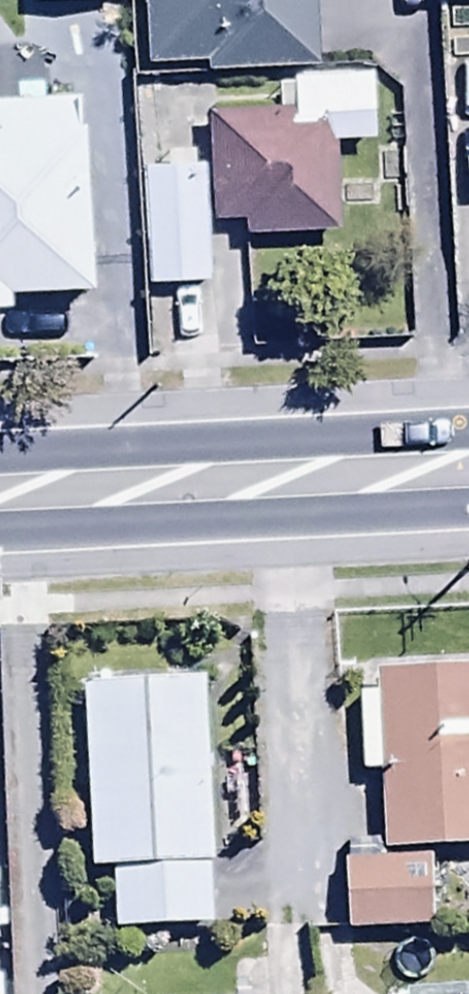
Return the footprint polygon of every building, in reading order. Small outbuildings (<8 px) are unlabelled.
[(151,73),(210,69),(211,77),(324,70),(320,0),(146,0),(151,73)] [(211,171),(144,174),(149,290),(214,287),(211,227),(241,225),(242,244),(343,239),(339,148),(378,146),(375,76),(294,80),(294,90),(281,91),(282,113),(209,116),(211,171)] [(0,104),(0,316),(17,315),(17,297),(93,294),(87,124),(78,124),(77,101),(0,104)] [(379,682),(380,701),(360,702),(363,779),(383,778),(387,856),(468,852),(468,677),(379,682)] [(221,933),(210,685),(86,690),(94,877),(117,876),(120,937),(221,933)] [(432,863),(343,870),(348,939),(437,933),(432,863)]
